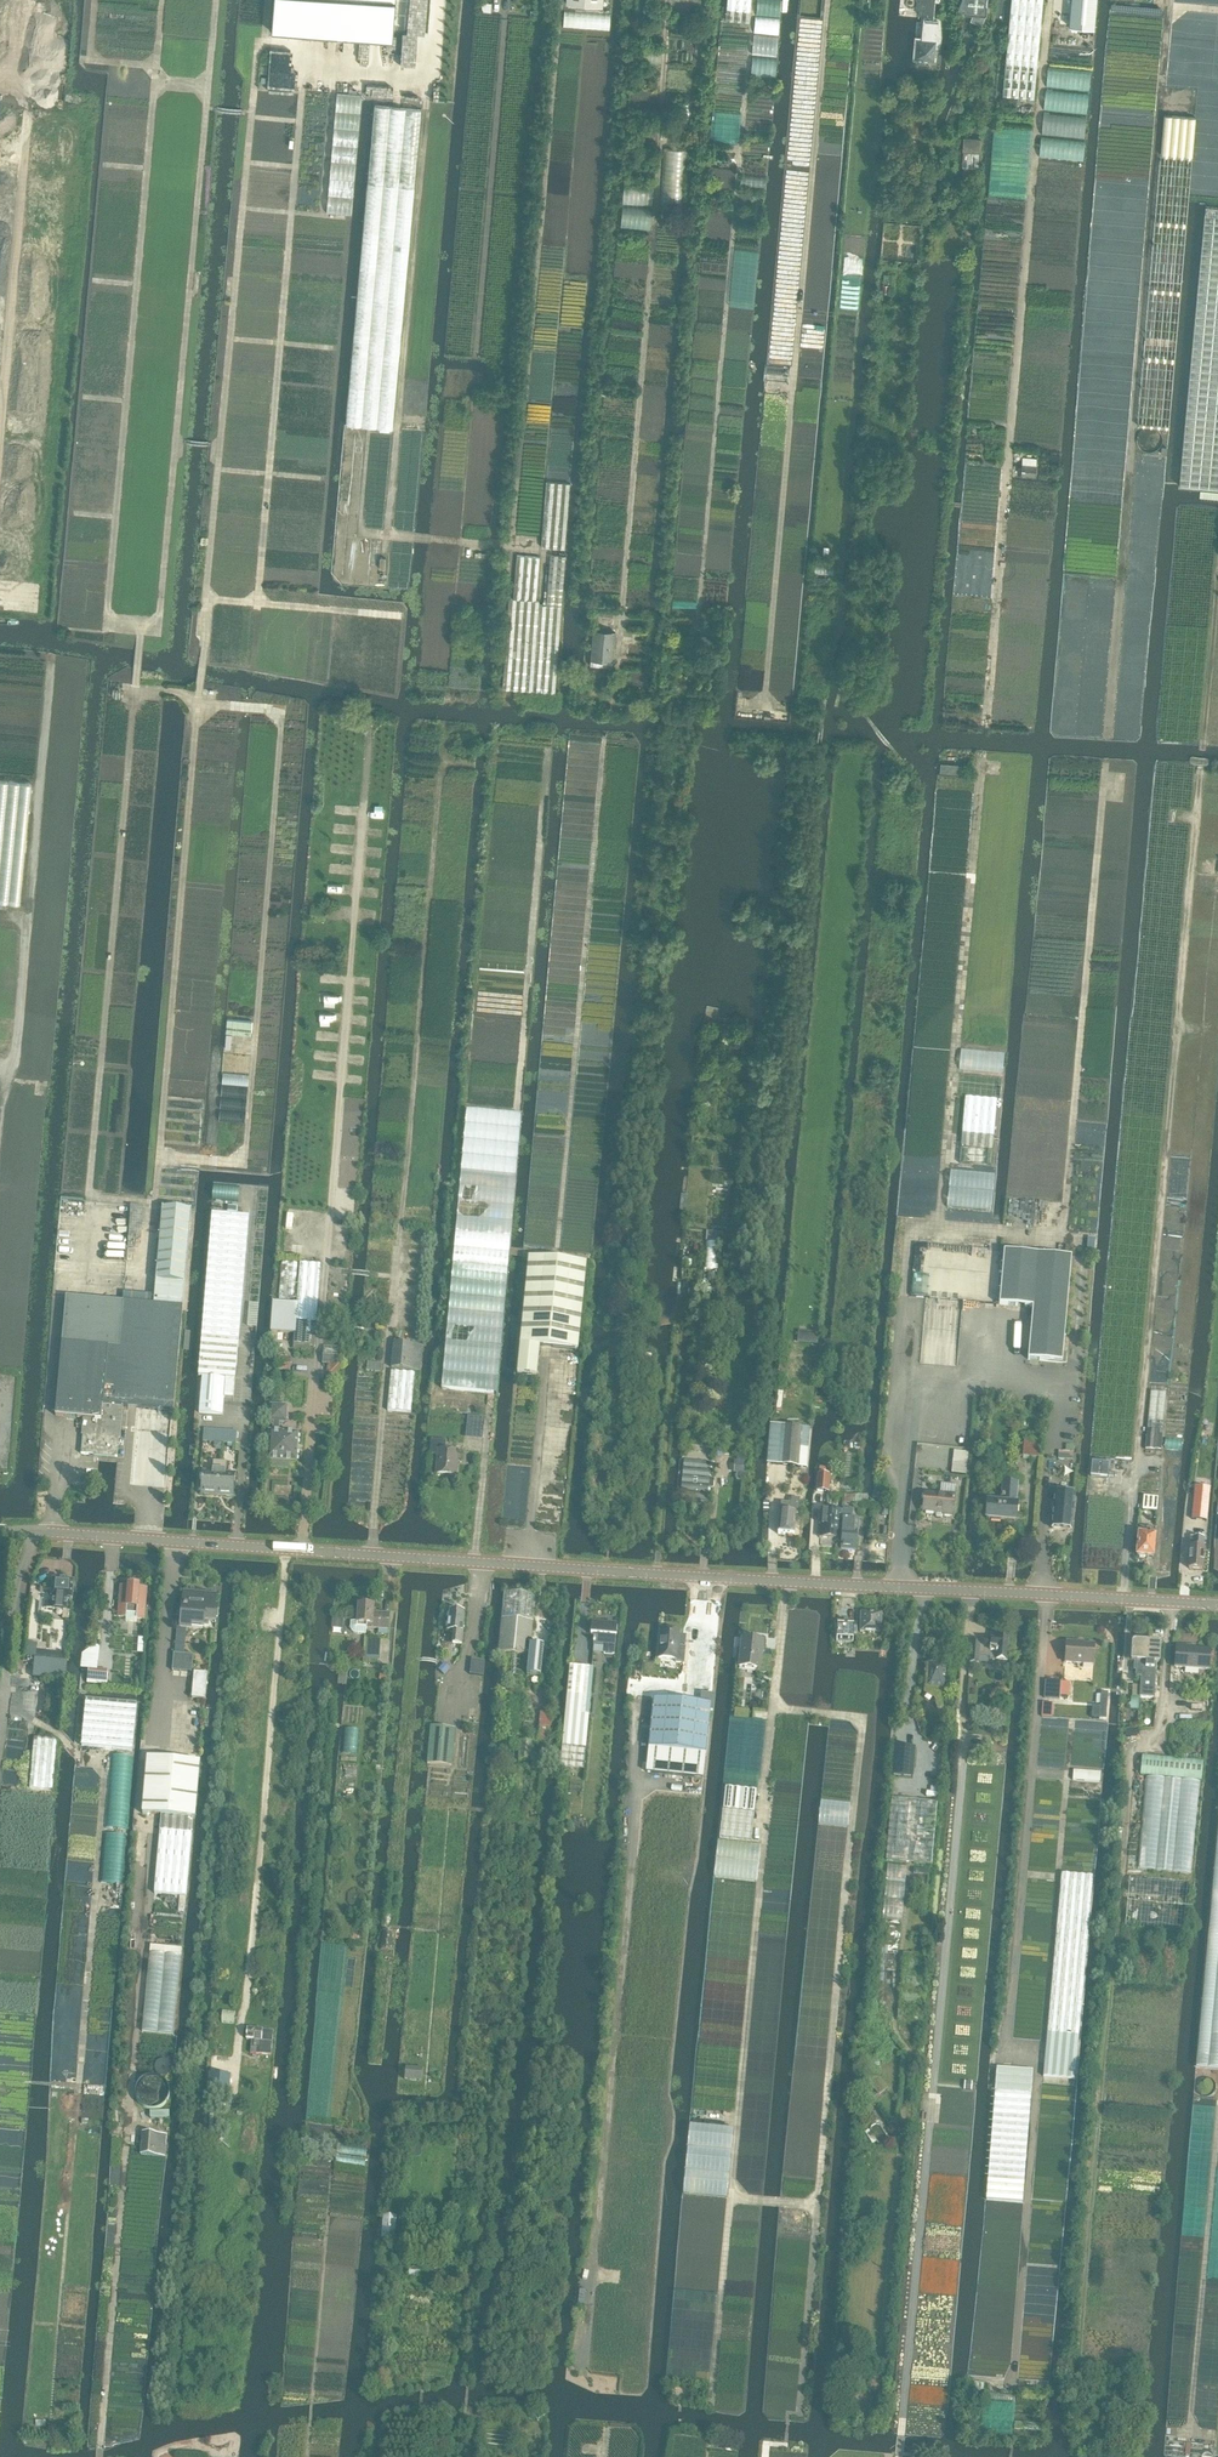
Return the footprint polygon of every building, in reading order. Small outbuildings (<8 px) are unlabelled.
[(272,32),(338,37),(339,26),(367,28),(371,28),(382,29),(383,29),(394,30),(396,0),(274,0),(272,32)] [(727,20),(749,22),(751,0),(729,0),(727,20)] [(918,14),(923,15),(920,39),(916,38),(914,58),(934,60),(935,48),(938,48),(939,37),(941,37),(940,17),(938,16),(939,0),(920,0),(918,14)] [(958,6),(963,8),(963,10),(972,11),(972,12),(979,15),(981,12),(986,12),(987,0),(960,0),(958,6)] [(1003,95),(1033,97),(1041,22),(1043,2),(1043,0),(1011,0),(1003,95)] [(1069,26),(1094,28),(1096,0),(1072,0),(1069,26)] [(483,2),(482,10),(490,11),(491,3),(483,2)] [(337,93),(327,213),(351,215),(361,96),(337,93)] [(374,105),(345,424),(392,429),(420,109),(374,105)] [(912,111),(909,131),(918,132),(921,112),(912,111)] [(1167,427),(1194,117),(1163,114),(1135,424),(1167,427)] [(964,138),(963,150),(979,152),(980,139),(964,138)] [(964,151),(962,166),(978,167),(979,152),(964,151)] [(1179,484),(1217,488),(1217,208),(1206,207),(1179,484)] [(991,425),(988,446),(999,448),(1000,438),(1004,438),(1005,427),(991,425)] [(1036,465),(1022,464),(1021,474),(1035,475),(1036,465)] [(547,481),(542,546),(565,548),(570,483),(547,481)] [(510,598),(507,642),(503,689),(555,693),(561,620),(566,555),(551,554),(547,604),(540,604),(540,600),(537,600),(541,557),(517,555),(514,599),(510,598)] [(616,632),(594,631),(592,660),(613,662),(616,632)] [(714,637),(700,635),(699,647),(713,648),(714,637)] [(940,763),(939,772),(957,774),(958,765),(940,763)] [(20,903),(32,783),(0,780),(0,901),(20,903)] [(311,906),(310,917),(325,918),(326,907),(311,906)] [(234,1044),(250,1045),(251,1029),(235,1028),(234,1044)] [(991,1166),(997,1101),(966,1098),(960,1163),(991,1166)] [(65,1297),(62,1343),(56,1415),(84,1418),(81,1454),(117,1457),(122,1406),(173,1411),(183,1308),(191,1211),(162,1209),(153,1305),(65,1297)] [(210,1214),(198,1375),(202,1376),(199,1412),(222,1414),(225,1377),(235,1378),(248,1217),(210,1214)] [(721,1244),(722,1233),(707,1232),(706,1242),(704,1270),(719,1271),(721,1244)] [(1062,1362),(1071,1257),(1004,1251),(999,1304),(1033,1307),(1028,1359),(1062,1362)] [(586,1263),(528,1257),(517,1373),(536,1375),(539,1346),(578,1350),(586,1263)] [(298,1264),(281,1263),(279,1299),(295,1300),(298,1264)] [(300,1264),(294,1350),(309,1351),(311,1324),(316,1324),(321,1266),(300,1264)] [(496,1393),(504,1316),(508,1269),(453,1264),(441,1388),(496,1393)] [(699,1268),(682,1267),(682,1280),(699,1281),(699,1268)] [(295,1322),(297,1303),(273,1301),(271,1331),(294,1333),(295,1322)] [(631,1310),(616,1308),(614,1324),(629,1326),(631,1310)] [(810,1332),(809,1343),(817,1344),(818,1333),(810,1332)] [(413,1345),(393,1343),(391,1368),(411,1369),(413,1345)] [(324,1346),(322,1364),(336,1365),(338,1347),(324,1346)] [(640,1354),(639,1362),(650,1363),(651,1355),(640,1354)] [(277,1356),(276,1370),(289,1371),(290,1357),(277,1356)] [(381,1364),(368,1363),(367,1371),(380,1373),(381,1364)] [(415,1373),(391,1371),(387,1410),(411,1412),(415,1373)] [(446,1401),(447,1391),(438,1391),(437,1401),(446,1401)] [(1164,1422),(1166,1393),(1150,1391),(1145,1449),(1161,1451),(1164,1422)] [(269,1431),(267,1460),(296,1462),(298,1433),(278,1431),(279,1421),(285,1422),(286,1406),(270,1405),(269,1421),(273,1421),(273,1431),(269,1431)] [(769,1442),(767,1464),(806,1467),(809,1428),(772,1425),(770,1424),(769,1442)] [(206,1441),(221,1442),(222,1430),(207,1429),(206,1441)] [(222,1430),(221,1442),(236,1443),(237,1431),(222,1430)] [(436,1474),(455,1476),(457,1451),(444,1450),(445,1441),(431,1439),(429,1454),(438,1455),(436,1474)] [(1040,1441),(1024,1440),(1022,1456),(1039,1457),(1040,1441)] [(953,1451),(951,1473),(966,1475),(968,1452),(953,1451)] [(734,1473),(738,1473),(737,1479),(747,1480),(747,1474),(748,1474),(749,1463),(748,1463),(749,1456),(739,1455),(738,1462),(735,1462),(734,1473)] [(710,1463),(684,1461),(681,1500),(707,1502),(710,1463)] [(1109,1462),(1092,1461),(1091,1476),(1108,1477),(1109,1462)] [(201,1493),(217,1494),(219,1462),(214,1462),(213,1473),(202,1472),(201,1493)] [(219,1462),(217,1494),(233,1495),(235,1474),(225,1474),(226,1462),(219,1462)] [(829,1492),(830,1475),(818,1475),(817,1491),(829,1492)] [(988,1502),(987,1519),(1016,1521),(1017,1504),(1016,1504),(1017,1483),(1003,1482),(1001,1503),(988,1502)] [(924,1493),(922,1511),(942,1513),(942,1515),(952,1516),(955,1485),(941,1484),(940,1495),(924,1493)] [(1208,1521),(1209,1503),(1205,1503),(1206,1489),(1196,1488),(1194,1520),(1208,1521)] [(1055,1492),(1052,1529),(1071,1530),(1074,1494),(1055,1492)] [(844,1504),(851,1504),(851,1500),(856,1500),(856,1496),(844,1496),(844,1504)] [(794,1535),(796,1513),(799,1514),(800,1498),(792,1497),(791,1503),(781,1502),(778,1534),(794,1535)] [(1157,1512),(1158,1498),(1144,1497),(1143,1511),(1157,1512)] [(889,1510),(885,1507),(880,1509),(880,1514),(884,1516),(889,1514),(889,1510)] [(841,1510),(821,1509),(819,1538),(839,1539),(841,1510)] [(855,1550),(857,1529),(857,1520),(848,1519),(848,1517),(847,1517),(847,1516),(843,1516),(843,1517),(842,1517),(840,1549),(855,1550)] [(1144,1558),(1145,1557),(1153,1558),(1155,1536),(1154,1536),(1155,1529),(1146,1528),(1146,1535),(1138,1534),(1137,1556),(1138,1557),(1140,1558),(1144,1558)] [(1191,1538),(1190,1548),(1189,1569),(1202,1569),(1204,1538),(1191,1538)] [(53,1579),(51,1596),(55,1596),(54,1609),(66,1610),(67,1597),(72,1598),(74,1581),(53,1579)] [(121,1586),(118,1617),(127,1618),(127,1614),(136,1615),(136,1619),(145,1619),(147,1588),(139,1588),(136,1587),(136,1589),(131,1589),(131,1587),(128,1587),(121,1586)] [(191,1625),(205,1627),(205,1622),(216,1623),(217,1607),(215,1607),(216,1595),(183,1592),(180,1628),(191,1629),(191,1625)] [(504,1592),(498,1652),(529,1655),(527,1676),(541,1677),(544,1646),(531,1645),(535,1598),(532,1595),(504,1592)] [(351,1622),(350,1627),(351,1629),(352,1632),(354,1633),(356,1634),(366,1634),(366,1628),(387,1629),(389,1614),(373,1612),(373,1606),(358,1605),(357,1622),(351,1622)] [(449,1611),(447,1631),(454,1632),(453,1646),(461,1647),(464,1613),(449,1611)] [(881,1613),(860,1612),(860,1632),(881,1633),(881,1613)] [(334,1626),(346,1627),(346,1619),(335,1618),(334,1626)] [(853,1622),(837,1621),(837,1642),(853,1642),(853,1622)] [(594,1635),(593,1645),(608,1646),(608,1653),(615,1654),(617,1626),(592,1624),(591,1634),(594,1635)] [(676,1662),(683,1663),(685,1648),(678,1647),(679,1632),(661,1630),(658,1658),(676,1660),(676,1662)] [(978,1663),(978,1656),(990,1657),(989,1661),(1007,1662),(1009,1639),(991,1637),(990,1644),(991,1644),(990,1646),(979,1646),(980,1643),(971,1642),(969,1662),(978,1663)] [(367,1638),(365,1659),(379,1660),(381,1639),(367,1638)] [(741,1646),(739,1666),(763,1669),(762,1673),(770,1674),(772,1656),(761,1655),(763,1640),(742,1638),(743,1638),(742,1646),(741,1646)] [(938,1652),(934,1668),(929,1667),(929,1665),(926,1665),(920,1659),(926,1666),(925,1671),(925,1672),(925,1675),(924,1691),(925,1691),(925,1690),(933,1691),(937,1709),(937,1708),(942,1708),(947,1641),(939,1640),(938,1652)] [(26,1642),(24,1657),(35,1658),(64,1660),(65,1653),(36,1651),(37,1643),(26,1642)] [(1141,1677),(1141,1680),(1144,1680),(1146,1643),(1132,1642),(1131,1661),(1134,1662),(1134,1671),(1136,1671),(1135,1677),(1141,1677)] [(1067,1643),(1065,1662),(1093,1664),(1094,1645),(1067,1643)] [(1144,1680),(1141,1680),(1140,1697),(1154,1698),(1155,1677),(1153,1677),(1154,1672),(1156,1672),(1156,1663),(1159,1663),(1160,1644),(1146,1643),(1144,1680)] [(1209,1650),(1195,1649),(1195,1647),(1176,1646),(1175,1668),(1208,1670),(1209,1650)] [(172,1670),(182,1671),(191,1672),(193,1655),(173,1654),(172,1670)] [(469,1674),(483,1676),(485,1660),(471,1659),(469,1674)] [(444,1663),(438,1669),(443,1674),(449,1668),(444,1663)] [(563,1744),(561,1765),(561,1768),(583,1770),(586,1737),(593,1668),(570,1666),(563,1744)] [(89,1669),(87,1684),(107,1685),(108,1671),(97,1670),(89,1669)] [(191,1698),(205,1699),(207,1673),(194,1672),(191,1698)] [(1070,1682),(1045,1680),(1044,1698),(1060,1699),(1060,1695),(1069,1696),(1070,1682)] [(1092,1706),(1092,1718),(1099,1719),(1106,1719),(1108,1693),(1101,1692),(1100,1706),(1092,1706)] [(704,1779),(710,1711),(713,1711),(714,1696),(702,1695),(701,1704),(654,1700),(647,1773),(704,1779)] [(1131,1697),(1130,1707),(1130,1710),(1138,1711),(1139,1698),(1131,1697)] [(85,1699),(81,1746),(120,1750),(119,1756),(132,1757),(133,1751),(132,1751),(136,1704),(85,1699)] [(540,1713),(537,1741),(548,1743),(551,1714),(540,1713)] [(431,1726),(427,1763),(452,1766),(455,1728),(431,1726)] [(33,1737),(29,1788),(52,1790),(56,1739),(33,1737)] [(520,1741),(519,1760),(531,1761),(532,1742),(520,1741)] [(913,1777),(915,1747),(894,1746),(892,1775),(913,1777)] [(1144,1775),(1201,1780),(1203,1761),(1142,1755),(1142,1761),(1140,1774),(1144,1775)] [(161,1816),(192,1818),(195,1819),(200,1763),(147,1758),(142,1814),(161,1816)] [(1100,1772),(1073,1770),(1072,1780),(1099,1782),(1100,1772)] [(1146,1777),(1137,1869),(1191,1874),(1200,1782),(1146,1777)] [(725,1787),(719,1839),(751,1842),(756,1791),(725,1787)] [(823,1809),(843,1811),(849,1812),(851,1797),(824,1794),(823,1809)] [(937,1802),(892,1798),(886,1861),(931,1865),(937,1802)] [(161,1816),(154,1894),(186,1897),(192,1818),(161,1816)] [(1196,2067),(1217,2069),(1217,1828),(1196,2067)] [(1093,1877),(1061,1874),(1051,1986),(1047,2033),(1079,2036),(1093,1877)] [(383,1931),(381,1951),(392,1952),(394,1932),(383,1931)] [(149,1954),(142,2032),(173,2035),(181,1957),(149,1954)] [(247,2028),(246,2041),(250,2041),(249,2058),(251,2058),(250,2064),(270,2066),(271,2048),(260,2047),(261,2037),(262,2037),(263,2030),(261,2029),(256,2028),(256,2029),(247,2028)] [(1075,2080),(1079,2036),(1047,2033),(1045,2064),(1043,2077),(1075,2080)] [(406,2067),(404,2080),(422,2081),(423,2069),(406,2067)] [(997,2068),(995,2091),(1031,2094),(1033,2070),(997,2068)] [(211,2077),(206,2076),(205,2081),(211,2082),(211,2086),(229,2088),(231,2073),(212,2071),(211,2077)] [(171,2093),(171,2089),(171,2086),(170,2083),(169,2081),(167,2078),(164,2076),(162,2074),(159,2073),(155,2073),(151,2073),(149,2074),(146,2075),(143,2077),(141,2080),(139,2082),(138,2085),(137,2089),(138,2092),(139,2096),(140,2099),(142,2101),(145,2103),(147,2105),(151,2106),(154,2106),(158,2106),(160,2105),(164,2103),(166,2101),(168,2099),(170,2097),(171,2093)] [(878,2078),(868,2078),(866,2087),(873,2087),(879,2094),(886,2088),(878,2078)] [(995,2091),(986,2200),(1022,2202),(1031,2094),(995,2091)] [(690,2123),(683,2194),(727,2198),(733,2128),(690,2123)] [(142,2132),(140,2154),(166,2157),(167,2135),(157,2134),(142,2132)] [(395,2240),(397,2216),(383,2215),(381,2239),(395,2240)] [(543,2228),(542,2235),(553,2237),(554,2229),(543,2228)] [(974,2383),(972,2400),(982,2401),(984,2383),(974,2383)] [(1130,2400),(1113,2399),(1112,2412),(1129,2413),(1130,2400)]
